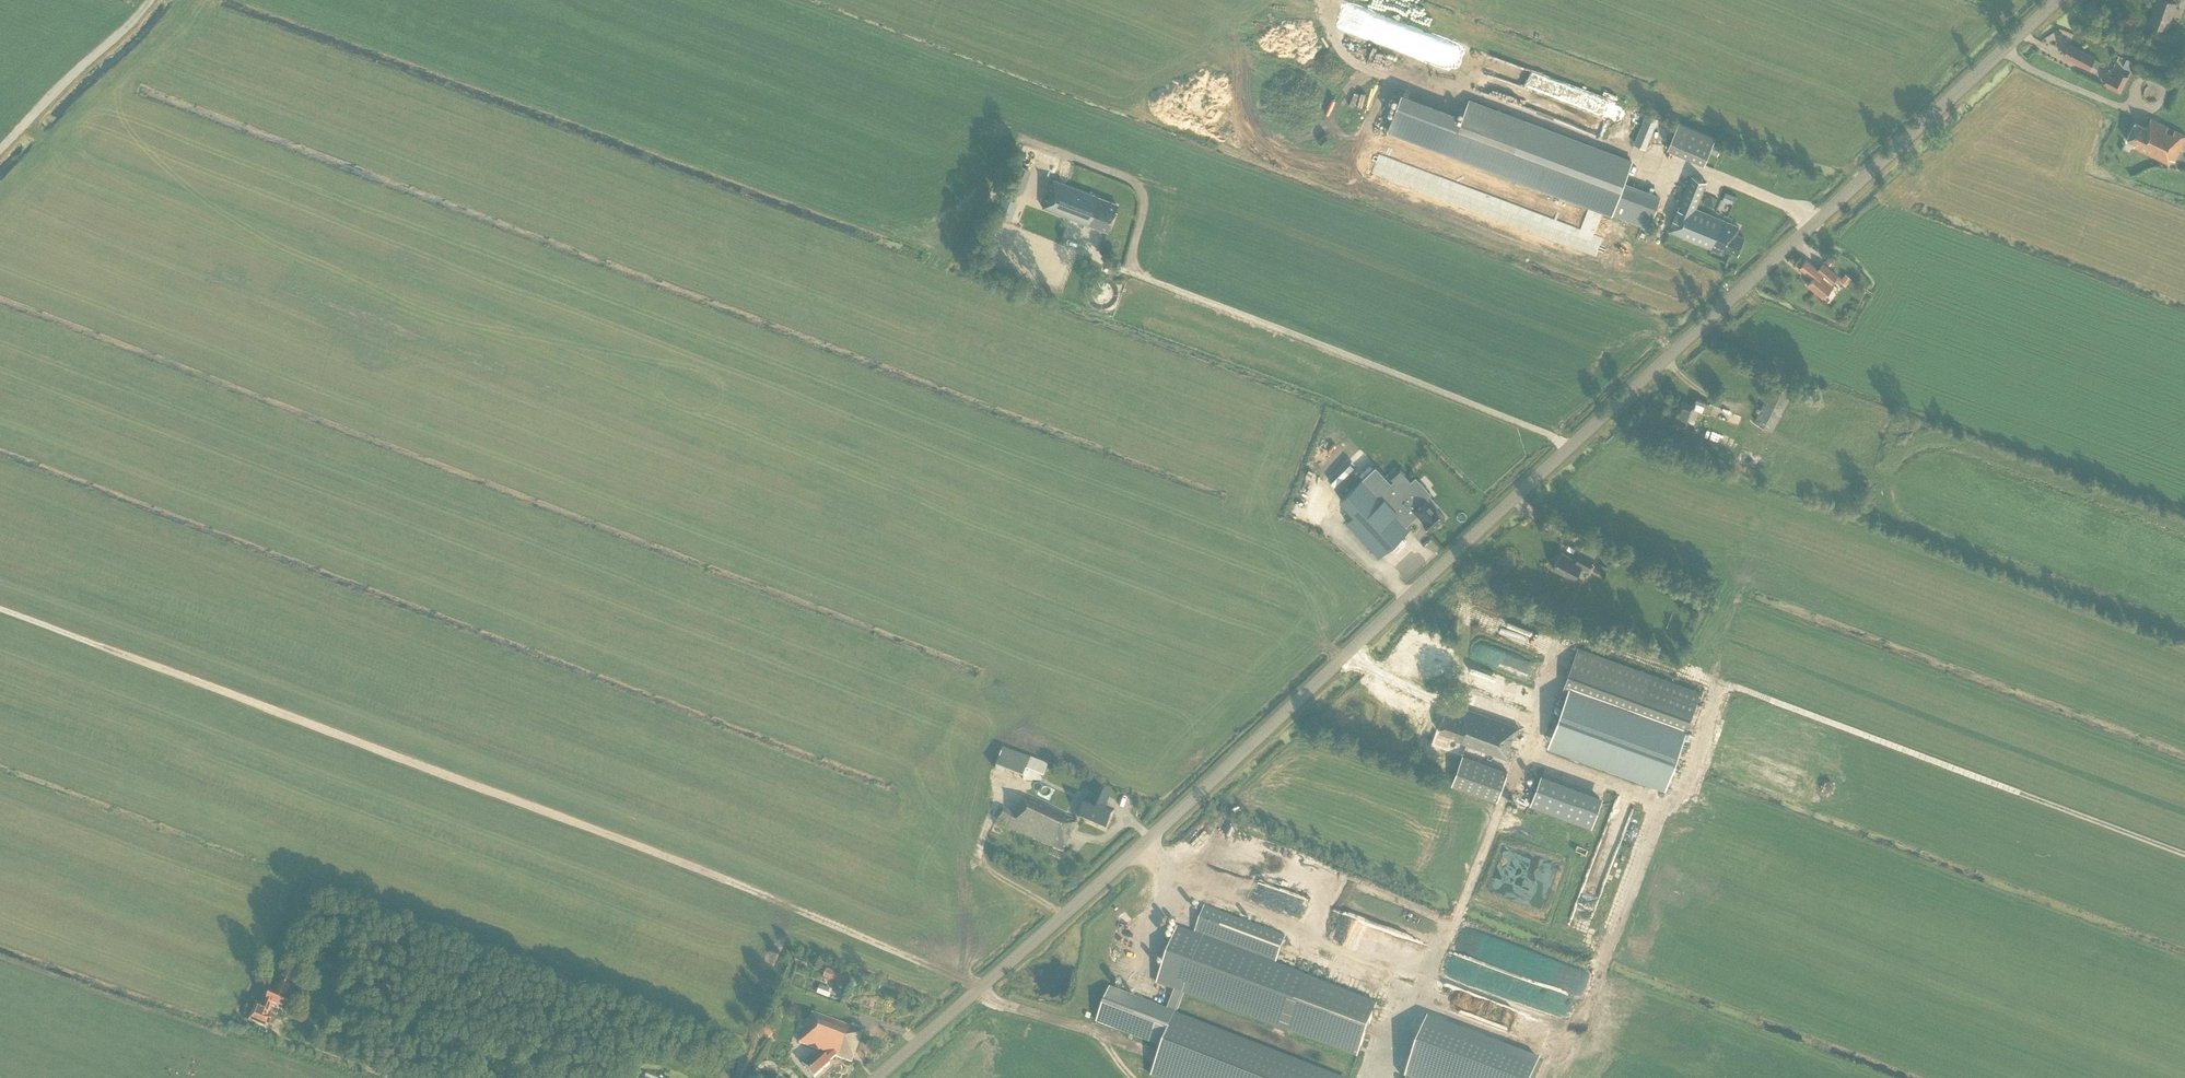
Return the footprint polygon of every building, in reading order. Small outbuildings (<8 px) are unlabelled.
[(2149,23),(2166,29),(2175,3),(2179,5),(2181,0),(2157,0),(2149,23)] [(2069,44),(2063,55),(2088,68),(2090,64),(2097,68),(2100,62),(2093,58),(2094,57),(2069,44)] [(1407,45),(1405,51),(1417,56),(1419,50),(1407,45)] [(1462,61),(1472,66),(1476,55),(1481,57),(1483,53),(1468,46),(1462,61)] [(1415,64),(1402,60),(1403,57),(1393,54),(1391,60),(1414,67),(1415,64)] [(1539,94),(1519,87),(1526,68),(1489,55),(1482,73),(1495,77),(1490,93),(1532,108),(1534,103),(1540,106),(1543,99),(1538,98),(1539,94)] [(2126,68),(2132,61),(2125,56),(2120,64),(2126,68)] [(2103,85),(2120,93),(2128,77),(2118,72),(2115,79),(2108,75),(2103,85)] [(1487,88),(1487,80),(1482,80),(1482,73),(1470,73),(1470,88),(1487,88)] [(1598,150),(1523,122),(1524,120),(1469,99),(1459,127),(1438,119),(1428,147),(1503,176),(1504,173),(1579,201),(1612,213),(1649,227),(1661,196),(1623,182),(1590,170),(1598,150)] [(1646,114),(1634,144),(1646,149),(1658,120),(1646,114)] [(1573,115),(1570,122),(1580,126),(1583,119),(1573,115)] [(2135,123),(2126,140),(2134,144),(2133,147),(2168,164),(2170,159),(2175,161),(2184,140),(2184,135),(2174,130),(2173,133),(2166,130),(2168,126),(2151,118),(2146,128),(2135,123)] [(1704,166),(1716,138),(1680,122),(1668,150),(1704,166)] [(8,157),(14,162),(30,144),(24,139),(8,157)] [(1738,255),(1745,238),(1735,234),(1738,227),(1695,210),(1707,183),(1692,177),(1670,230),(1725,253),(1726,250),(1738,255)] [(1042,207),(1093,226),(1108,232),(1118,205),(1053,179),(1042,207)] [(1024,182),(1021,190),(1031,194),(1034,186),(1024,182)] [(1726,192),(1723,199),(1733,203),(1736,197),(1726,192)] [(1830,253),(1824,261),(1828,264),(1834,256),(1830,253)] [(1823,264),(1819,269),(1807,259),(1800,267),(1812,278),(1806,286),(1823,299),(1834,285),(1832,283),(1838,276),(1823,264)] [(1839,281),(1845,286),(1852,279),(1845,274),(1839,281)] [(1796,384),(1778,375),(1777,377),(1773,375),(1769,384),(1773,385),(1754,421),(1772,431),(1796,384)] [(1693,406),(1681,401),(1673,422),(1685,427),(1693,407),(1702,411),(1706,402),(1696,398),(1693,406)] [(1328,447),(1335,450),(1339,439),(1332,437),(1328,447)] [(1400,468),(1388,479),(1376,466),(1362,479),(1340,500),(1354,515),(1346,522),(1379,557),(1411,528),(1408,524),(1417,515),(1432,531),(1445,518),(1425,497),(1423,499),(1410,484),(1411,483),(1403,474),(1404,473),(1400,468)] [(1436,477),(1427,466),(1419,473),(1429,483),(1436,477)] [(1427,549),(1435,553),(1438,546),(1430,543),(1427,549)] [(1426,564),(1413,550),(1392,569),(1406,583),(1426,564)] [(1576,560),(1561,552),(1552,569),(1575,580),(1582,567),(1588,570),(1594,558),(1580,551),(1576,560)] [(1594,571),(1602,575),(1606,567),(1598,563),(1594,571)] [(1483,662),(1484,660),(1489,662),(1493,651),(1477,645),(1472,658),(1483,662)] [(1700,692),(1578,648),(1558,704),(1562,705),(1557,719),(1546,747),(1664,790),(1700,692)] [(1459,718),(1445,713),(1439,732),(1454,737),(1453,740),(1508,760),(1512,747),(1509,746),(1512,738),(1515,739),(1519,728),(1462,708),(1459,718)] [(1002,750),(995,769),(1022,779),(1025,772),(1043,779),(1047,766),(1002,750)] [(1508,771),(1462,755),(1452,786),(1497,802),(1508,771)] [(1087,800),(1079,817),(1105,829),(1113,812),(1104,808),(1109,797),(1096,791),(1091,802),(1087,800)] [(1017,814),(1015,813),(1003,807),(996,821),(1063,852),(1077,821),(1025,797),(1017,814)] [(1614,829),(1626,831),(1631,806),(1612,802),(1607,831),(1613,832),(1614,829)] [(1646,811),(1645,819),(1657,820),(1658,813),(1646,811)] [(1587,928),(1615,847),(1599,842),(1571,923),(1587,928)] [(1158,982),(1175,988),(1167,1010),(1109,987),(1096,1023),(1163,1049),(1177,1013),(1185,992),(1357,1056),(1377,1004),(1275,966),(1286,936),(1205,906),(1194,936),(1177,929),(1158,982)] [(837,972),(826,969),(823,978),(848,987),(851,979),(836,974),(837,972)] [(270,991),(264,1006),(256,1003),(249,1020),(267,1028),(271,1019),(267,1017),(272,1006),(286,1012),(291,999),(286,997),(290,987),(280,983),(276,993),(270,991)] [(829,999),(832,990),(820,985),(816,994),(829,999)] [(1369,994),(1377,990),(1375,985),(1367,988),(1369,994)] [(283,1012),(272,1017),(277,1026),(287,1020),(283,1012)] [(852,1062),(863,1031),(813,1012),(810,1021),(807,1020),(799,1042),(827,1053),(823,1056),(820,1053),(805,1067),(814,1077),(829,1064),(828,1062),(835,1056),(852,1062)] [(1177,1013),(1163,1049),(1154,1073),(1166,1077),(1344,1077),(1177,1013)] [(1408,1043),(1414,1025),(1390,1016),(1384,1035),(1408,1043)] [(772,1034),(767,1027),(762,1032),(767,1038),(772,1034)] [(1133,1067),(1139,1070),(1142,1063),(1136,1060),(1133,1067)]
